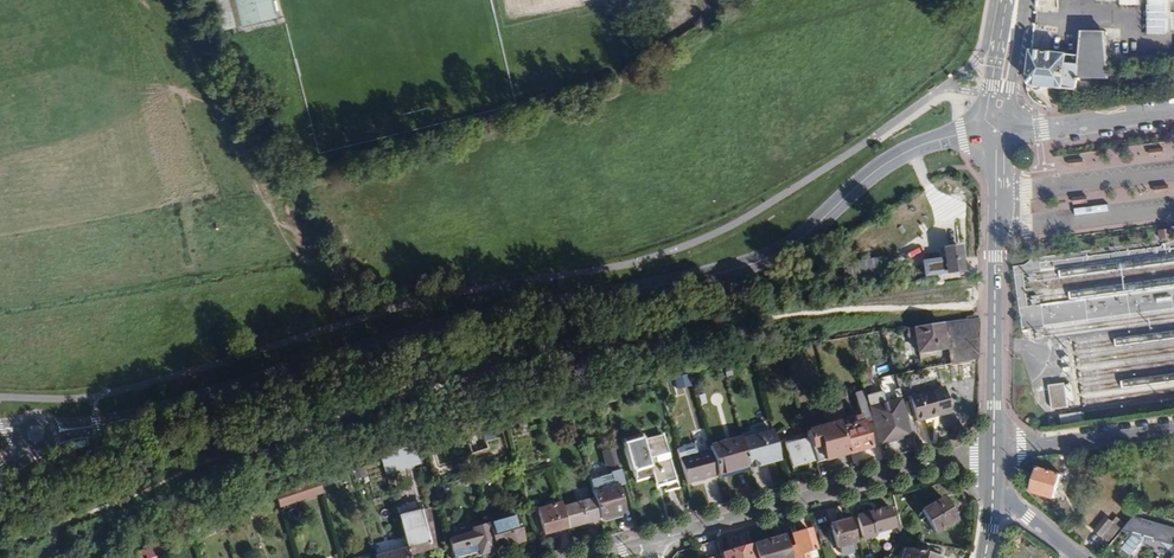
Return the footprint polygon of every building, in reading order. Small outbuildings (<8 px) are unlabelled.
[(253,0),(212,0),(221,39),(260,29),(253,0)] [(271,0),(253,0),(260,29),(277,25),(271,0)] [(1107,79),(1105,28),(1084,28),(1079,56),(1030,51),(1027,82),(1030,85),(1038,86),(1076,90),(1077,79),(1107,79)] [(1164,156),(1163,148),(1149,150),(1150,158),(1164,156)] [(1084,166),(1084,159),(1068,161),(1069,168),(1084,166)] [(1169,193),(1169,185),(1154,187),(1155,195),(1169,193)] [(1088,203),(1087,196),(1072,198),(1073,205),(1088,203)] [(1171,229),(1159,230),(1160,241),(1172,240),(1171,229)] [(942,251),(944,261),(941,262),(923,264),(925,278),(943,275),(946,275),(963,273),(959,248),(942,251)] [(1045,269),(1059,269),(1058,261),(1045,262),(1045,269)] [(977,360),(978,332),(978,323),(975,318),(940,323),(940,325),(945,350),(949,366),(977,360)] [(945,350),(940,325),(913,329),(917,354),(945,350)] [(870,381),(867,370),(858,372),(863,390),(869,388),(868,381),(870,381)] [(1074,401),(1072,385),(1064,385),(1064,383),(1049,385),(1052,409),(1067,408),(1067,402),(1074,401)] [(949,410),(943,389),(908,398),(915,424),(933,419),(932,415),(949,410)] [(865,397),(864,392),(854,394),(858,411),(868,408),(865,397)] [(616,402),(614,393),(601,396),(604,406),(616,402)] [(881,405),(878,393),(865,397),(868,408),(881,405)] [(843,415),(838,399),(831,401),(836,417),(843,415)] [(911,437),(900,400),(895,401),(881,405),(868,408),(873,423),(879,446),(911,437)] [(839,429),(831,401),(820,404),(826,427),(806,433),(808,440),(814,460),(815,464),(847,455),(839,429)] [(869,449),(863,426),(873,423),(868,408),(858,411),(860,417),(853,419),(854,424),(839,429),(847,455),(869,449)] [(933,419),(950,415),(949,410),(932,415),(933,419)] [(1083,422),(1082,412),(1061,415),(1062,425),(1083,422)] [(704,431),(699,414),(692,415),(696,433),(704,431)] [(779,457),(772,432),(741,441),(749,468),(749,470),(761,467),(759,463),(779,457)] [(741,441),(740,438),(709,447),(710,452),(717,475),(718,477),(749,468),(741,441)] [(814,460),(808,440),(784,447),(790,466),(806,462),(814,460)] [(673,473),(664,445),(652,449),(652,447),(645,448),(643,442),(624,447),(634,482),(651,477),(649,469),(656,467),(658,474),(662,473),(663,476),(673,473)] [(386,476),(419,465),(415,451),(381,460),(386,476)] [(620,473),(614,452),(604,454),(609,476),(620,473)] [(713,478),(706,452),(678,460),(686,486),(713,478)] [(717,475),(710,452),(707,453),(713,476),(717,475)] [(856,461),(872,459),(871,452),(855,454),(856,461)] [(761,467),(780,461),(779,457),(759,463),(761,467)] [(807,467),(806,462),(790,466),(792,472),(807,467)] [(676,483),(673,473),(663,476),(662,473),(658,474),(656,467),(649,469),(651,477),(655,489),(676,483)] [(1054,499),(1061,475),(1038,467),(1031,492),(1054,499)] [(623,486),(620,473),(609,476),(610,480),(604,481),(606,490),(617,488),(623,486)] [(274,490),(279,507),(323,495),(318,477),(274,490)] [(623,515),(617,488),(606,490),(604,481),(589,485),(593,500),(599,521),(623,515)] [(955,522),(943,499),(921,511),(934,534),(955,522)] [(599,521),(593,500),(561,508),(567,529),(599,522),(599,521)] [(567,529),(560,504),(536,510),(542,536),(567,529)] [(902,533),(898,520),(892,522),(888,508),(881,510),(882,513),(868,517),(867,514),(856,517),(862,541),(875,537),(874,534),(894,529),(896,534),(902,533)] [(433,550),(428,509),(420,511),(428,544),(413,548),(414,555),(418,554),(433,550)] [(224,524),(243,518),(240,510),(222,517),(224,524)] [(418,554),(414,555),(413,548),(428,544),(420,511),(397,517),(406,548),(409,557),(419,557),(418,554)] [(1101,538),(1114,524),(1107,517),(1094,531),(1101,538)] [(1126,527),(1124,529),(1173,543),(1173,528),(1135,517),(1126,527)] [(522,543),(515,518),(486,526),(493,551),(522,543)] [(1124,529),(1126,527),(1117,519),(1114,524),(1101,538),(1110,545),(1124,529)] [(855,542),(849,520),(830,526),(836,548),(855,542)] [(215,529),(212,521),(192,529),(196,538),(215,529)] [(486,526),(471,530),(473,533),(448,539),(453,557),(475,557),(494,553),(486,526)] [(805,553),(813,550),(808,531),(790,536),(793,549),(787,550),(789,557),(806,557),(805,553)] [(783,537),(751,546),(754,557),(789,557),(787,550),(783,537)] [(156,543),(146,548),(149,557),(161,557),(156,543)] [(751,546),(719,556),(719,557),(720,557),(754,557),(751,546)] [(944,556),(903,547),(901,557),(944,557),(944,556)] [(406,548),(374,557),(409,557),(406,548)]
